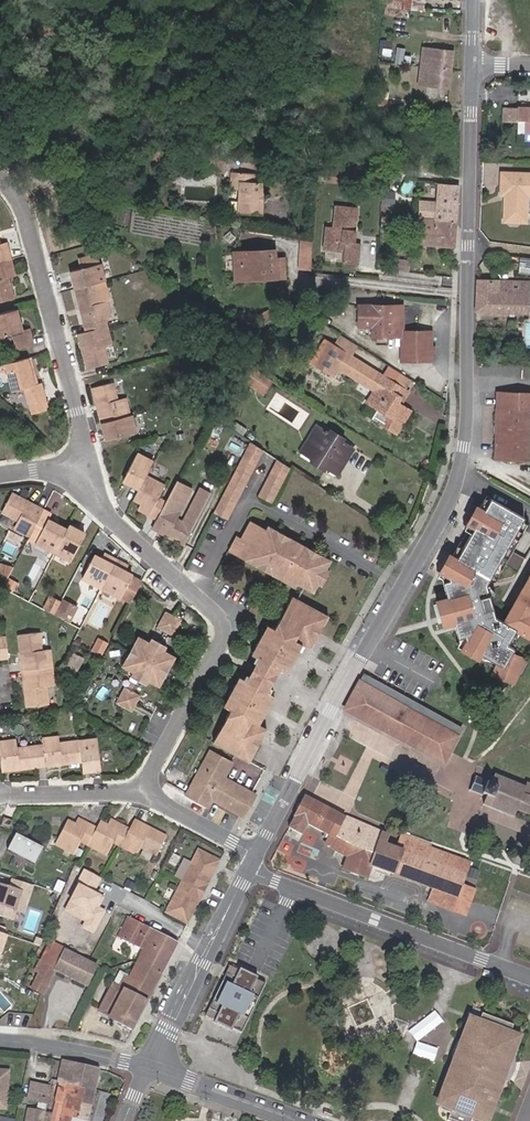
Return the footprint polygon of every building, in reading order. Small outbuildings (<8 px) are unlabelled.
[(385,6),(409,8),(410,0),(386,0),(385,6)] [(418,66),(415,84),(447,87),(449,69),(451,51),(420,47),(418,66)] [(519,129),(529,130),(529,96),(513,95),(513,98),(512,110),(520,110),(519,129)] [(512,110),(513,98),(501,98),(501,109),(512,110)] [(390,114),(391,104),(373,102),(372,112),(390,114)] [(211,155),(210,172),(222,173),(223,156),(211,155)] [(345,170),(332,168),(330,182),(343,183),(345,170)] [(500,217),(522,218),(522,193),(529,193),(529,171),(497,170),(497,192),(502,192),(502,198),(500,199),(500,217)] [(243,179),(243,172),(232,171),(231,188),(243,188),(242,212),(264,213),(266,181),(255,180),(243,179)] [(243,179),(255,180),(255,173),(243,172),(243,179)] [(456,203),(457,185),(437,183),(435,201),(456,203)] [(455,220),(456,203),(435,201),(419,200),(418,216),(455,220)] [(359,207),(335,205),(333,226),(328,226),(326,249),(345,250),(344,261),(361,262),(363,242),(356,241),(359,207)] [(453,246),(455,220),(418,216),(418,218),(421,218),(419,243),(453,246)] [(383,217),(383,231),(391,231),(391,218),(383,217)] [(299,270),(314,271),(315,240),(300,237),(299,270)] [(8,257),(4,243),(0,244),(0,259),(8,257)] [(279,275),(277,256),(286,255),(285,246),(242,248),(243,272),(269,271),(269,276),(279,275)] [(243,272),(242,248),(236,249),(238,277),(269,276),(269,271),(243,272)] [(277,256),(279,275),(287,275),(286,255),(277,256)] [(0,259),(0,299),(11,296),(5,274),(12,272),(8,257),(0,259)] [(98,257),(68,265),(72,283),(84,327),(77,329),(86,363),(106,357),(101,341),(110,338),(105,322),(102,313),(110,311),(106,295),(99,297),(93,277),(103,274),(98,257)] [(522,257),(520,270),(529,271),(529,258),(522,257)] [(497,260),(498,269),(506,269),(505,260),(497,260)] [(413,272),(427,274),(428,266),(414,264),(413,272)] [(477,311),(529,311),(529,294),(529,282),(479,281),(477,311)] [(0,311),(0,334),(11,332),(15,347),(31,343),(27,328),(20,330),(14,308),(0,311)] [(430,364),(429,333),(413,333),(400,333),(399,309),(357,310),(356,331),(372,331),(372,339),(400,339),(401,365),(430,364)] [(403,389),(382,375),(349,355),(355,345),(339,335),(324,359),(336,366),(338,362),(351,369),(349,371),(375,387),(372,391),(369,396),(378,401),(377,409),(383,412),(377,421),(394,433),(409,410),(399,404),(395,402),(404,389),(403,389)] [(26,385),(31,401),(37,400),(40,410),(49,407),(42,381),(34,383),(31,373),(34,372),(30,355),(5,362),(12,389),(26,385)] [(335,368),(372,391),(375,387),(349,371),(351,369),(338,362),(336,366),(335,368)] [(259,391),(267,377),(250,366),(242,381),(259,391)] [(403,389),(409,380),(388,366),(382,375),(403,389)] [(112,377),(92,383),(101,419),(106,436),(135,428),(130,411),(129,411),(124,393),(117,395),(112,377)] [(267,377),(259,391),(263,394),(272,380),(267,377)] [(395,402),(399,404),(407,392),(404,389),(395,402)] [(505,393),(503,458),(529,459),(529,394),(505,393)] [(366,402),(377,409),(378,401),(369,396),(366,402)] [(317,425),(306,443),(317,450),(312,458),(325,467),(331,458),(341,465),(352,447),(317,425)] [(248,442),(213,512),(227,519),(261,450),(248,442)] [(317,450),(306,443),(301,451),(312,458),(317,450)] [(135,497),(141,500),(152,506),(150,511),(158,515),(154,525),(184,542),(194,521),(179,513),(182,507),(166,499),(158,494),(164,483),(145,473),(153,459),(137,450),(123,477),(140,487),(135,497)] [(331,458),(325,467),(335,473),(341,465),(331,458)] [(289,469),(276,460),(258,496),(271,503),(289,469)] [(9,489),(0,507),(15,516),(12,522),(28,531),(33,522),(41,526),(35,538),(54,549),(69,558),(84,531),(68,523),(66,527),(47,516),(50,511),(41,507),(9,489)] [(455,622),(463,648),(479,657),(482,653),(500,663),(495,672),(506,678),(507,677),(505,677),(506,675),(516,679),(524,657),(512,652),(515,647),(508,643),(517,628),(504,621),(495,616),(486,584),(499,562),(506,548),(524,517),(487,496),(480,508),(477,506),(467,523),(471,524),(444,572),(449,575),(443,585),(447,597),(437,600),(443,620),(444,625),(455,622)] [(152,506),(141,500),(139,506),(150,511),(152,506)] [(303,555),(306,550),(287,541),(284,545),(283,544),(278,542),(280,537),(264,529),(262,533),(246,524),(239,538),(244,541),(242,546),(237,543),(233,542),(228,552),(234,555),(231,560),(294,592),(296,589),(310,595),(314,587),(318,579),(322,582),(327,574),(322,572),(327,562),(311,553),(308,558),(303,555)] [(393,538),(385,533),(380,541),(388,546),(393,538)] [(525,559),(506,548),(499,562),(518,572),(525,559)] [(105,558),(95,553),(83,575),(101,585),(120,595),(132,573),(122,567),(124,563),(116,558),(107,554),(105,558)] [(141,578),(132,573),(120,595),(129,600),(141,578)] [(504,621),(517,628),(529,635),(529,633),(529,576),(504,621)] [(318,579),(314,587),(319,589),(322,582),(318,579)] [(494,609),(503,607),(499,594),(490,596),(494,609)] [(42,607),(52,612),(57,602),(48,597),(42,607)] [(60,598),(52,612),(67,620),(71,611),(66,608),(69,602),(60,598)] [(288,599),(283,609),(286,611),(283,617),(280,622),(277,620),(271,631),(299,645),(307,650),(313,640),(308,638),(312,631),(316,633),(324,619),(288,599)] [(259,606),(252,602),(248,611),(255,614),(259,606)] [(174,613),(167,609),(158,625),(166,629),(174,633),(183,618),(174,613)] [(264,627),(258,636),(262,638),(267,629),(264,627)] [(299,645),(271,631),(267,629),(262,638),(258,636),(251,650),(260,655),(286,669),(299,645)] [(308,638),(313,640),(316,633),(312,631),(308,638)] [(39,632),(19,634),(30,706),(48,704),(45,686),(53,685),(51,666),(48,649),(41,649),(39,632)] [(151,639),(140,633),(132,649),(123,664),(134,670),(132,675),(140,679),(147,683),(150,678),(161,683),(169,669),(177,653),(166,647),(168,643),(160,639),(153,635),(151,639)] [(91,647),(99,651),(105,638),(98,634),(91,647)] [(8,657),(6,637),(0,638),(0,658),(8,657)] [(80,670),(86,656),(74,650),(68,664),(80,670)] [(260,655),(251,650),(248,656),(260,662),(256,669),(268,676),(272,669),(283,675),(286,669),(260,655)] [(396,736),(415,701),(366,674),(345,708),(382,728),(396,736)] [(236,678),(226,697),(230,699),(229,700),(224,709),(228,711),(223,721),(226,723),(224,728),(220,734),(217,733),(212,742),(242,758),(247,761),(248,761),(257,745),(251,743),(254,737),(260,740),(265,731),(255,726),(271,697),(260,691),(264,683),(251,677),(248,684),(236,678)] [(133,690),(126,686),(116,703),(132,712),(136,704),(142,695),(133,690)] [(230,699),(226,697),(221,707),(224,709),(229,700),(230,699)] [(396,736),(444,761),(462,727),(415,701),(396,736)] [(201,724),(192,719),(188,726),(197,731),(201,724)] [(251,743),(257,745),(260,740),(254,737),(251,743)] [(3,772),(39,767),(83,761),(84,771),(102,769),(98,739),(80,741),(59,744),(58,738),(43,740),(44,746),(36,747),(18,750),(17,743),(0,745),(0,747),(3,772)] [(209,754),(187,795),(206,806),(210,798),(239,814),(250,794),(221,778),(228,764),(209,754)] [(477,776),(471,789),(485,795),(482,802),(515,816),(517,810),(529,815),(529,785),(527,784),(526,787),(494,773),(491,781),(477,776)] [(339,812),(305,794),(288,827),(302,834),(308,825),(329,837),(342,845),(338,852),(349,856),(345,868),(365,876),(369,865),(432,888),(457,897),(470,862),(430,849),(431,843),(399,830),(394,843),(386,841),(388,835),(365,826),(339,812)] [(15,818),(5,814),(1,824),(11,827),(15,818)] [(80,829),(77,827),(68,822),(56,844),(75,855),(82,843),(89,846),(107,857),(114,844),(122,848),(137,857),(142,849),(157,858),(168,838),(137,821),(132,829),(124,825),(122,830),(116,827),(112,824),(103,820),(97,831),(89,827),(87,832),(80,829)] [(115,820),(112,824),(116,827),(122,830),(124,825),(115,820)] [(79,822),(77,827),(80,829),(87,832),(89,827),(79,822)] [(42,848),(15,834),(7,850),(34,864),(42,848)] [(342,845),(329,837),(325,844),(338,852),(342,845)] [(196,898),(200,891),(203,885),(207,887),(212,879),(208,877),(209,877),(211,871),(214,873),(221,861),(199,849),(182,882),(166,912),(166,913),(186,923),(188,924),(193,913),(190,912),(193,906),(196,908),(201,900),(196,898)] [(0,882),(0,904),(15,909),(22,890),(0,882)] [(457,897),(432,888),(427,900),(452,910),(457,897)] [(159,973),(175,942),(127,917),(118,934),(142,947),(135,961),(159,973)] [(44,947),(38,958),(55,966),(62,951),(47,943),(45,947),(44,947)] [(63,949),(95,964),(64,948),(63,949)] [(95,964),(63,949),(62,951),(55,966),(38,958),(32,970),(36,971),(29,986),(42,993),(54,968),(85,984),(95,964)] [(131,1027),(159,973),(135,961),(129,972),(128,975),(124,973),(117,986),(111,983),(97,1011),(131,1027)] [(111,983),(117,986),(124,973),(128,975),(129,972),(119,968),(111,983)] [(228,1029),(236,1034),(262,985),(252,980),(254,979),(237,970),(233,979),(225,975),(208,1011),(216,1015),(211,1024),(227,1031),(228,1029)] [(509,1026),(478,1015),(475,1022),(467,1020),(460,1039),(465,1041),(462,1045),(460,1048),(459,1050),(458,1053),(458,1056),(457,1060),(458,1064),(453,1061),(449,1073),(451,1073),(438,1104),(438,1107),(439,1110),(440,1111),(448,1115),(446,1120),(484,1120),(488,1110),(496,1088),(497,1088),(500,1079),(496,1077),(496,1076),(498,1073),(501,1069),(502,1066),(503,1063),(503,1059),(504,1058),(504,1056),(509,1057),(515,1037),(507,1034),(510,1027),(509,1026)] [(465,1041),(460,1039),(457,1042),(455,1045),(453,1047),(453,1050),(452,1053),(452,1057),(457,1060),(458,1056),(458,1053),(459,1050),(460,1048),(462,1045),(465,1041)] [(509,1061),(509,1057),(504,1056),(504,1058),(503,1059),(503,1063),(502,1066),(501,1069),(498,1073),(496,1076),(496,1077),(500,1079),(503,1074),(506,1071),(507,1068),(508,1065),(509,1061)] [(61,1062),(58,1078),(64,1079),(67,1063),(61,1062)] [(64,1079),(58,1078),(57,1083),(94,1090),(98,1070),(67,1063),(64,1079)] [(5,1105),(8,1067),(0,1067),(0,1104),(5,1105)] [(94,1090),(57,1083),(54,1103),(55,1103),(53,1113),(51,1120),(69,1120),(69,1116),(89,1119),(94,1090)] [(44,1104),(48,1087),(31,1084),(27,1101),(44,1104)] [(27,1110),(25,1120),(41,1120),(43,1113),(27,1110)] [(53,1113),(43,1111),(43,1113),(41,1120),(51,1120),(53,1113)]
